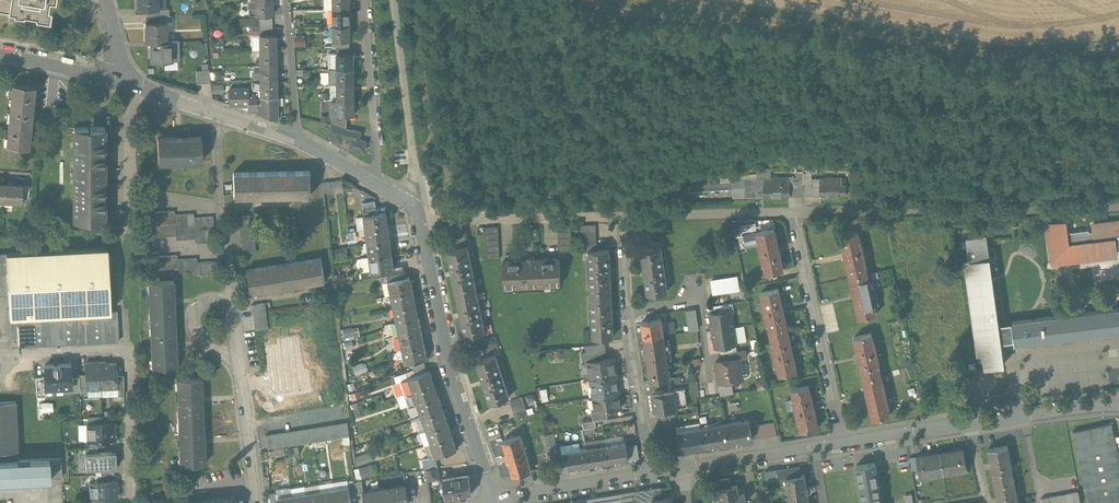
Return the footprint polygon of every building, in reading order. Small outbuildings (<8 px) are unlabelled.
[(7,1),(8,1),(8,0),(22,2),(21,6),(22,6),(22,4),(35,6),(35,8),(35,6),(45,8),(46,0),(50,1),(50,0),(49,0),(7,0),(7,1)] [(137,9),(147,9),(158,9),(166,8),(166,0),(165,0),(156,0),(137,0),(137,9)] [(249,15),(258,15),(271,15),(272,15),(271,0),(248,0),(249,15)] [(333,9),(350,9),(350,0),(333,0),(333,9)] [(350,9),(333,9),(333,25),(351,25),(350,9)] [(271,15),(258,15),(258,24),(271,24),(271,15)] [(147,22),(145,22),(146,42),(150,42),(167,41),(167,33),(165,33),(164,25),(167,25),(166,21),(159,22),(147,22)] [(271,24),(258,24),(259,34),(272,34),(271,24)] [(351,25),(333,25),(333,41),(349,40),(351,41),(351,25)] [(272,34),(259,34),(259,50),(275,49),(275,34),(272,34)] [(293,36),(294,47),(305,47),(304,37),(302,35),(293,36)] [(167,41),(150,42),(151,61),(172,60),(172,52),(170,52),(169,44),(172,44),(172,41),(167,41)] [(199,42),(193,49),(199,54),(205,47),(199,42)] [(275,49),(259,50),(259,65),(276,65),(275,49)] [(349,53),(337,53),(337,69),(354,69),(354,53),(349,53)] [(148,67),(148,75),(151,75),(151,76),(158,76),(158,67),(168,68),(167,62),(151,62),(151,67),(148,67)] [(276,65),(259,65),(259,80),(276,80),(276,65)] [(210,69),(196,70),(198,83),(211,82),(210,69)] [(354,83),(354,69),(337,69),(329,69),(329,83),(338,83),(354,83)] [(213,72),(214,81),(222,80),(222,72),(213,72)] [(259,80),(254,80),(254,92),(255,96),(257,96),(257,113),(278,120),(277,95),(276,95),(276,80),(259,80)] [(354,83),(338,83),(338,99),(354,99),(354,83)] [(34,86),(13,84),(7,145),(28,147),(34,86)] [(223,85),(212,85),(213,94),(223,94),(223,85)] [(249,87),(229,88),(229,105),(241,104),(241,106),(248,107),(248,111),(257,113),(257,96),(255,96),(254,92),(249,92),(249,87)] [(338,99),(333,99),(330,116),(347,115),(355,115),(354,99),(338,99)] [(347,115),(330,116),(331,125),(347,129),(347,115)] [(347,129),(331,125),(330,135),(331,135),(330,140),(342,143),(343,138),(351,140),(349,148),(365,151),(367,142),(360,140),(362,133),(347,129)] [(104,127),(74,127),(74,221),(104,221),(104,127)] [(118,128),(116,139),(123,140),(125,130),(118,128)] [(199,137),(158,138),(157,138),(158,162),(159,162),(200,161),(201,161),(200,137),(199,137)] [(771,168),(757,168),(757,177),(771,177),(771,168)] [(308,172),(234,174),(234,173),(233,173),(234,197),(235,197),(253,196),(291,195),(309,194),(309,195),(310,195),(309,171),(308,171),(308,172)] [(795,172),(794,177),(795,195),(819,194),(819,178),(812,178),(811,171),(795,172)] [(789,177),(763,178),(764,196),(789,195),(789,177)] [(732,197),(764,196),(763,178),(731,179),(732,197)] [(841,178),(819,178),(819,194),(846,194),(846,184),(841,184),(841,178)] [(342,180),(323,182),(324,193),(343,191),(342,180)] [(22,184),(4,183),(3,201),(21,202),(22,202),(23,184),(22,184)] [(375,201),(363,202),(365,215),(377,214),(375,201)] [(155,208),(143,209),(144,233),(157,232),(155,212),(155,208)] [(174,211),(155,212),(157,232),(157,237),(176,236),(174,215),(174,211)] [(365,215),(364,215),(366,229),(388,226),(386,212),(377,214),(365,215)] [(193,214),(174,215),(176,236),(176,240),(195,239),(193,219),(193,214)] [(250,215),(238,217),(243,255),(256,253),(250,215)] [(212,218),(193,219),(195,239),(195,243),(214,242),(212,218)] [(1092,227),(1093,233),(1089,234),(1089,231),(1067,234),(1066,224),(1048,226),(1050,243),(1052,243),(1054,254),(1052,254),(1053,265),(1117,257),(1117,254),(1118,253),(1118,223),(1092,227)] [(388,226),(366,229),(368,243),(390,240),(388,226)] [(660,226),(647,228),(650,247),(663,246),(660,226)] [(463,229),(450,232),(452,238),(464,235),(463,229)] [(774,229),(756,233),(758,243),(757,243),(762,265),(763,265),(765,275),(783,271),(774,229)] [(858,233),(840,237),(849,278),(867,274),(865,265),(866,265),(860,242),(858,233)] [(464,235),(452,238),(453,245),(466,242),(464,235)] [(1012,323),(998,324),(985,236),(967,238),(972,278),(967,279),(978,354),(983,353),(985,368),(1003,365),(1000,343),(1013,341),(1014,345),(1015,344),(1118,331),(1118,310),(1012,323)] [(390,240),(368,243),(370,257),(392,254),(390,240)] [(107,247),(6,253),(6,254),(8,297),(10,318),(111,312),(111,311),(107,247)] [(467,248),(447,252),(464,336),(484,332),(467,248)] [(660,248),(641,251),(647,294),(667,291),(660,248)] [(597,251),(588,252),(592,337),(612,336),(608,251),(597,251)] [(159,252),(146,253),(147,266),(160,265),(159,256),(159,252)] [(0,254),(0,297),(2,297),(8,297),(6,254),(0,254)] [(392,254),(370,257),(372,270),(380,269),(394,267),(392,254)] [(178,255),(159,256),(160,265),(160,268),(179,267),(178,259),(178,255)] [(251,270),(247,270),(246,270),(250,293),(268,290),(306,283),(324,280),(324,281),(325,281),(321,258),(320,257),(320,258),(251,270)] [(519,260),(512,261),(512,262),(502,262),(503,287),(514,286),(514,283),(519,283),(519,286),(545,285),(544,282),(550,282),(551,285),(560,284),(559,260),(549,260),(549,259),(542,259),(542,260),(534,261),(534,257),(527,258),(527,261),(519,262),(519,260)] [(197,258),(178,259),(179,267),(179,271),(198,270),(197,262),(197,258)] [(216,261),(197,262),(198,270),(198,274),(217,273),(216,261)] [(403,265),(394,267),(380,269),(381,275),(387,275),(394,274),(395,274),(405,271),(403,265)] [(395,274),(394,274),(387,275),(388,281),(406,277),(405,271),(395,274)] [(867,274),(849,278),(858,319),(876,315),(874,306),(875,305),(869,283),(867,274)] [(406,277),(388,281),(391,295),(413,290),(410,277),(406,277)] [(173,281),(149,282),(153,366),(152,366),(152,367),(177,365),(176,365),(173,281)] [(778,289),(761,293),(763,303),(762,303),(767,325),(768,325),(770,334),(787,330),(778,289)] [(413,290),(391,295),(394,308),(416,304),(413,290)] [(264,303),(251,305),(255,330),(267,328),(264,303)] [(733,303),(713,306),(715,314),(731,311),(731,312),(734,312),(733,303)] [(416,304),(394,308),(396,322),(419,317),(416,304)] [(111,312),(10,318),(12,348),(119,342),(117,310),(111,311),(111,312)] [(695,310),(685,312),(688,333),(698,331),(695,310)] [(715,314),(711,315),(713,331),(734,327),(731,312),(731,311),(715,314)] [(419,317),(396,322),(399,336),(421,331),(419,317)] [(662,320),(643,322),(645,338),(664,335),(662,320)] [(734,327),(713,331),(716,346),(721,345),(736,343),(734,327)] [(787,330),(770,334),(772,343),(771,343),(776,366),(777,366),(779,375),(797,371),(787,330)] [(421,331),(399,336),(402,349),(424,344),(421,331)] [(871,334),(854,338),(863,379),(880,375),(878,366),(879,366),(874,343),(873,343),(871,334)] [(664,335),(645,338),(646,348),(645,348),(646,354),(647,354),(648,365),(668,362),(664,335)] [(495,336),(482,340),(484,346),(497,343),(495,336)] [(497,343),(484,346),(486,353),(499,349),(497,343)] [(586,345),(585,345),(586,351),(586,355),(602,353),(605,352),(605,343),(586,345)] [(736,343),(721,345),(722,353),(730,352),(737,350),(736,343)] [(424,344),(402,349),(405,363),(424,359),(427,358),(424,344)] [(511,345),(501,348),(503,355),(513,351),(511,345)] [(737,350),(730,352),(731,359),(741,357),(741,358),(747,357),(746,349),(737,350)] [(602,353),(586,355),(586,351),(581,352),(583,363),(588,362),(603,359),(602,353)] [(509,397),(495,356),(476,362),(489,403),(509,397)] [(603,359),(588,362),(590,379),(616,375),(613,357),(603,359)] [(731,359),(716,361),(719,381),(741,378),(740,370),(742,366),(741,358),(741,357),(731,359)] [(424,359),(413,361),(413,369),(425,365),(424,359)] [(116,364),(105,364),(105,362),(101,363),(102,389),(117,388),(116,364)] [(668,362),(648,365),(650,381),(670,378),(668,362)] [(101,363),(85,363),(86,374),(87,390),(102,389),(101,363)] [(70,365),(44,366),(44,377),(45,388),(71,387),(71,378),(70,365)] [(425,365),(413,369),(413,370),(406,372),(408,378),(426,372),(425,365)] [(408,378),(400,380),(405,394),(413,391),(434,384),(429,371),(426,372),(408,378)] [(616,375),(590,379),(593,396),(619,392),(616,375)] [(880,375),(863,379),(872,420),(890,416),(887,406),(888,406),(883,384),(882,384),(880,375)] [(44,377),(36,377),(37,397),(45,396),(45,388),(44,377)] [(79,378),(71,378),(71,387),(71,391),(80,391),(79,378)] [(201,378),(177,379),(177,380),(178,380),(181,464),(181,465),(205,464),(205,463),(204,443),(202,400),(201,379),(202,379),(201,378)] [(434,384),(413,391),(417,404),(438,397),(434,384)] [(809,386),(791,390),(793,399),(798,422),(800,431),(818,428),(809,386)] [(675,391),(653,395),(655,411),(677,408),(675,391)] [(619,392),(593,396),(596,411),(606,410),(621,407),(619,392)] [(438,397),(417,404),(422,417),(443,410),(438,397)] [(522,397),(509,401),(511,407),(524,403),(522,397)] [(0,402),(0,481),(61,477),(61,458),(15,460),(15,452),(17,452),(15,402),(0,402)] [(360,402),(354,404),(358,415),(365,413),(360,402)] [(524,403),(511,407),(513,413),(526,409),(524,403)] [(526,409),(513,413),(515,420),(528,416),(526,409)] [(443,410),(422,417),(426,431),(447,423),(443,410)] [(606,410),(596,411),(591,411),(592,421),(595,420),(608,418),(606,410)] [(675,415),(660,418),(662,432),(677,430),(675,415)] [(592,421),(582,422),(583,429),(596,427),(595,420),(592,421)] [(749,420),(725,424),(728,444),(737,442),(737,443),(743,442),(743,441),(752,440),(749,420)] [(87,425),(87,441),(104,440),(115,440),(114,423),(101,424),(87,425)] [(347,423),(323,427),(325,440),(349,436),(347,423)] [(447,423),(426,431),(431,444),(452,436),(447,423)] [(774,423),(756,425),(758,439),(777,436),(774,423)] [(725,424),(701,428),(704,447),(713,446),(713,447),(719,446),(719,445),(728,444),(725,424)] [(1111,424),(1073,433),(1089,502),(1118,502),(1118,458),(1111,424)] [(323,427),(317,428),(319,441),(325,440),(323,427)] [(317,428),(304,430),(306,443),(319,441),(317,428)] [(701,428),(677,431),(680,451),(689,450),(689,451),(695,450),(695,449),(704,447),(701,428)] [(304,430),(298,431),(300,444),(306,443),(304,430)] [(298,431),(291,432),(294,445),(300,444),(298,431)] [(291,432),(285,433),(287,446),(294,445),(291,432)] [(285,433),(265,436),(267,449),(287,446),(285,433)] [(554,434),(544,436),(548,451),(557,449),(554,434)] [(452,436),(431,444),(425,446),(429,459),(436,458),(456,449),(452,436)] [(521,436),(502,442),(507,456),(505,457),(507,462),(508,462),(513,476),(531,471),(521,436)] [(626,442),(606,445),(609,462),(616,461),(616,462),(621,461),(621,460),(629,459),(626,442)] [(606,445),(587,449),(589,465),(596,464),(597,465),(602,465),(602,463),(609,462),(606,445)] [(1007,446),(988,450),(995,485),(1014,481),(1007,446)] [(557,449),(548,451),(552,464),(565,462),(563,448),(557,449)] [(587,449),(567,452),(570,469),(577,467),(577,469),(583,468),(582,467),(589,465),(587,449)] [(964,449),(948,452),(940,454),(943,474),(959,471),(958,468),(967,467),(964,449)] [(372,452),(354,455),(356,464),(373,461),(372,452)] [(115,453),(85,454),(86,470),(114,469),(113,459),(116,459),(115,453)] [(933,454),(917,457),(920,474),(928,473),(929,476),(943,474),(940,454),(933,455),(933,454)] [(429,459),(422,461),(424,470),(438,468),(436,458),(429,459)] [(856,466),(862,502),(881,502),(875,463),(856,466)] [(356,467),(358,477),(373,475),(371,465),(356,467)] [(799,467),(779,470),(780,479),(785,478),(785,477),(801,475),(799,467)] [(438,468),(424,470),(427,481),(440,479),(438,468)] [(457,473),(451,474),(452,477),(442,478),(443,482),(441,482),(442,491),(444,491),(445,498),(471,494),(468,474),(458,476),(457,473)] [(785,477),(785,478),(789,502),(805,502),(809,502),(807,493),(810,492),(811,491),(810,486),(809,485),(808,485),(806,485),(804,475),(801,475),(785,477)] [(729,478),(715,480),(716,488),(718,488),(730,486),(729,478)] [(995,485),(998,502),(1018,502),(1014,481),(995,485)] [(117,482),(89,483),(90,499),(117,498),(117,482)] [(355,482),(347,483),(348,486),(349,487),(350,496),(357,495),(355,482)] [(363,492),(365,502),(409,502),(406,484),(363,492)] [(718,488),(721,502),(740,502),(746,502),(744,492),(738,493),(737,485),(730,486),(718,488)] [(335,490),(335,489),(334,489),(337,502),(351,502),(350,496),(349,487),(348,486),(348,488),(335,490)] [(583,499),(583,502),(652,502),(653,502),(652,499),(662,497),(660,487),(583,499)] [(321,492),(321,491),(320,492),(322,502),(337,502),(334,489),(334,490),(321,492)] [(307,494),(306,494),(308,502),(322,502),(320,492),(307,494)] [(1041,499),(1042,502),(1080,502),(1078,492),(1041,499)] [(269,494),(271,502),(278,502),(277,498),(278,498),(277,493),(269,494)] [(292,497),(292,496),(293,502),(308,502),(306,494),(292,497)]
